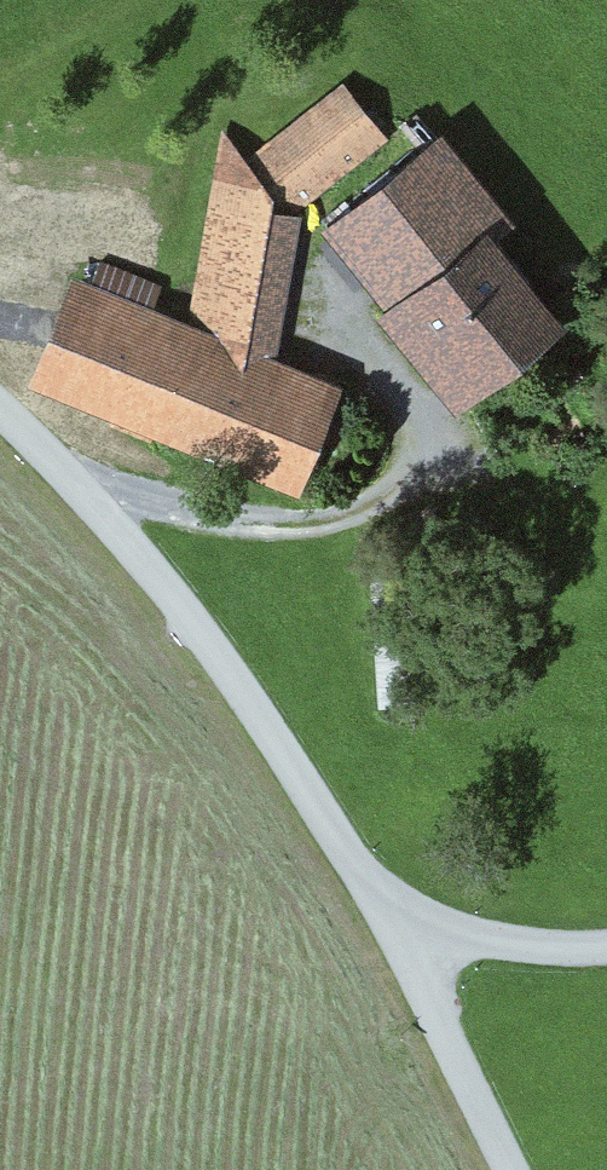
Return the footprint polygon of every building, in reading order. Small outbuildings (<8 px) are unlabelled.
[(390,132),(345,83),(262,160),(307,209),(390,132)] [(432,131),(320,214),(460,404),(549,339),(472,236),(497,218),(432,131)] [(227,149),(203,334),(73,282),(31,385),(297,493),(339,389),(282,366),(301,223),(227,149)]
